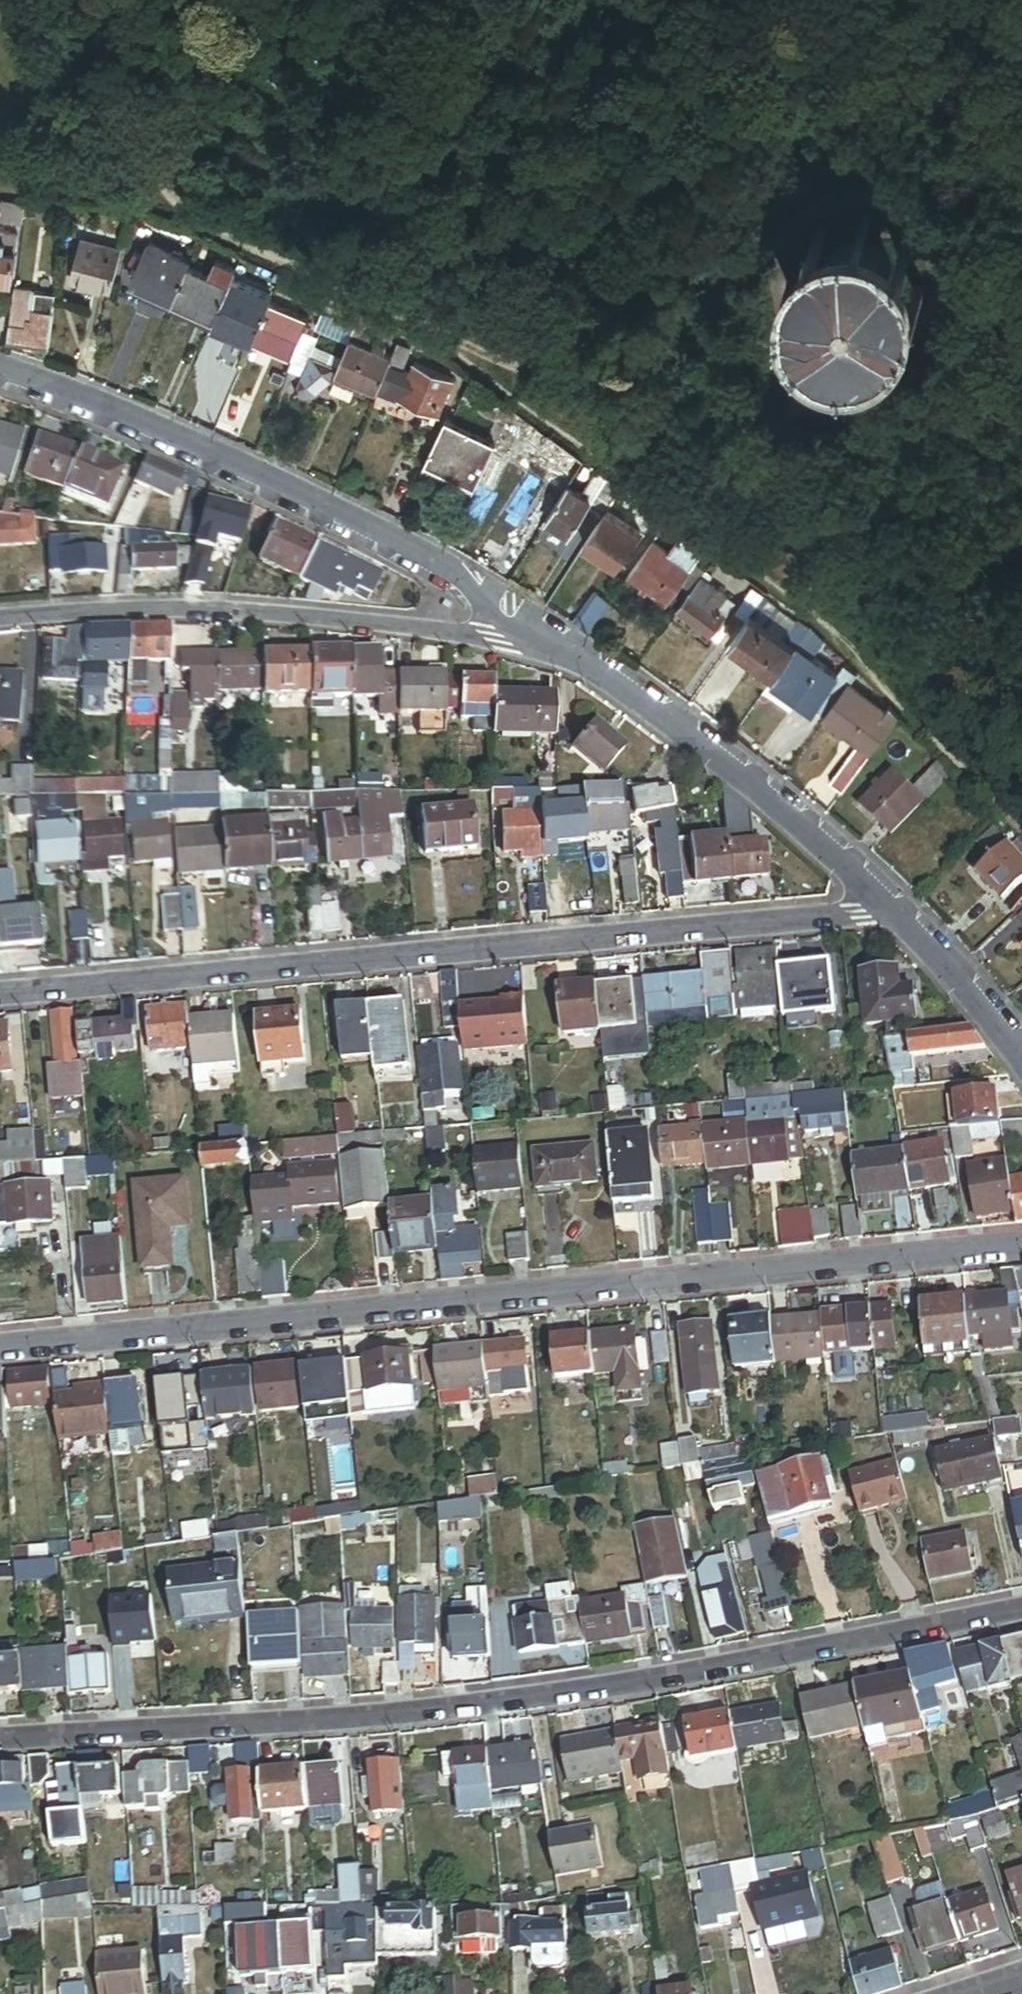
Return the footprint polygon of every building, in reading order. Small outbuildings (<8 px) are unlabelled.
[(23,222),(25,204),(5,202),(4,219),(0,219),(0,221),(23,222)] [(912,241),(905,234),(903,231),(892,223),(885,219),(878,216),(864,212),(850,212),(840,213),(832,216),(821,221),(813,226),(804,234),(799,240),(795,247),(789,260),(787,266),(786,276),(786,286),(788,298),(791,307),(799,321),(806,330),(812,335),(819,340),(828,344),(837,348),(851,350),(865,349),(879,346),(882,344),(891,340),(896,336),(902,331),(909,324),(914,317),(918,308),(923,295),(924,283),(923,269),(919,256),(918,252),(912,241)] [(14,281),(17,253),(16,253),(18,236),(0,234),(0,279),(14,281)] [(191,267),(193,263),(152,243),(146,256),(142,265),(134,282),(175,302),(175,300),(191,267)] [(119,255),(77,245),(67,285),(110,295),(119,255)] [(142,265),(146,256),(140,253),(136,262),(142,265)] [(217,261),(211,276),(232,285),(234,281),(239,271),(217,261)] [(211,276),(191,267),(175,300),(216,319),(232,285),(211,276)] [(232,285),(216,319),(213,328),(229,335),(231,330),(239,334),(238,338),(254,345),(255,342),(270,305),(273,298),(234,281),(232,285)] [(50,346),(57,294),(36,291),(34,308),(30,308),(32,291),(17,289),(10,341),(50,346)] [(311,321),(270,305),(255,342),(278,351),(276,355),(294,362),(306,333),(311,321)] [(380,315),(365,309),(360,321),(374,327),(380,315)] [(231,330),(229,335),(238,338),(239,334),(231,330)] [(312,357),(320,339),(306,333),(294,362),(307,368),(312,357)] [(395,356),(352,338),(339,368),(337,373),(371,388),(380,391),(391,366),(395,356)] [(403,372),(413,350),(400,344),(395,356),(391,366),(403,372)] [(337,373),(339,368),(312,357),(307,368),(298,390),(309,399),(323,400),(334,380),(337,373)] [(418,364),(413,376),(402,401),(439,416),(455,379),(418,364)] [(403,372),(391,366),(380,391),(402,401),(413,376),(403,372)] [(371,388),(337,373),(334,380),(368,395),(371,388)] [(493,450),(515,409),(473,379),(463,397),(497,419),(488,439),(446,419),(423,467),(473,492),(479,479),(493,450)] [(238,431),(250,403),(234,396),(222,424),(238,431)] [(0,428),(0,473),(14,476),(26,435),(0,428)] [(538,453),(549,437),(538,430),(527,446),(538,453)] [(572,481),(585,462),(549,437),(538,453),(536,456),(572,481)] [(76,452),(37,439),(26,476),(64,489),(76,453),(76,452)] [(506,456),(493,450),(479,479),(492,486),(506,456)] [(120,471),(76,453),(64,489),(64,490),(106,508),(119,471),(120,471)] [(184,473),(148,456),(136,483),(172,499),(176,492),(181,481),(184,473)] [(12,483),(14,476),(0,473),(0,480),(12,483)] [(593,503),(585,514),(599,523),(607,511),(615,498),(620,491),(594,475),(581,496),(593,503)] [(181,481),(176,492),(180,494),(185,483),(181,481)] [(220,488),(211,484),(208,496),(216,499),(220,488)] [(661,533),(671,521),(624,486),(620,491),(615,498),(661,533)] [(581,496),(569,488),(560,501),(547,522),(571,537),(585,514),(593,503),(581,496)] [(199,528),(208,496),(194,492),(181,536),(196,538),(199,528)] [(547,522),(560,501),(547,492),(531,518),(543,525),(546,521),(547,522)] [(216,499),(208,496),(199,528),(207,531),(233,540),(244,510),(216,499)] [(6,504),(2,516),(9,517),(11,505),(6,504)] [(641,533),(607,511),(599,523),(585,545),(620,566),(641,533)] [(18,547),(18,518),(9,517),(2,516),(0,515),(0,547),(18,547)] [(299,580),(316,545),(278,526),(260,561),(299,580)] [(207,531),(199,528),(196,538),(206,542),(207,537),(206,536),(207,531)] [(122,553),(122,550),(124,531),(103,531),(104,544),(104,550),(105,553),(122,553)] [(148,534),(124,531),(125,550),(130,549),(148,549),(148,534)] [(685,532),(668,552),(691,569),(695,564),(708,549),(685,532)] [(165,536),(148,534),(148,549),(165,548),(165,536)] [(67,538),(48,539),(50,573),(63,572),(62,552),(68,552),(67,538)] [(691,569),(668,552),(654,542),(630,576),(666,603),(668,601),(677,588),(681,583),(691,569)] [(366,569),(316,545),(299,580),(335,598),(337,594),(340,589),(345,592),(353,596),(353,595),(356,590),(366,569)] [(132,572),(136,571),(176,569),(175,547),(165,548),(148,549),(130,549),(132,572)] [(125,550),(122,550),(122,553),(118,580),(136,581),(136,571),(132,572),(130,549),(125,550)] [(85,551),(68,552),(62,552),(63,572),(63,575),(105,573),(105,553),(104,550),(85,551)] [(206,562),(192,559),(186,583),(201,587),(206,562)] [(695,564),(691,569),(681,583),(692,591),(703,577),(706,572),(695,564)] [(380,576),(366,569),(356,590),(370,597),(380,576)] [(723,592),(703,577),(692,591),(713,606),(723,592)] [(677,588),(668,601),(673,605),(682,592),(677,588)] [(370,597),(356,590),(353,595),(367,602),(370,597)] [(713,606),(692,591),(679,610),(714,636),(727,617),(713,606)] [(752,616),(764,600),(751,591),(735,613),(748,622),(752,616)] [(592,628),(610,603),(596,593),(578,618),(592,628)] [(806,632),(765,598),(764,600),(752,616),(796,647),(806,632)] [(592,628),(590,631),(607,643),(629,613),(611,601),(610,603),(592,628)] [(796,647),(752,616),(748,622),(733,644),(776,675),(796,647)] [(170,661),(172,661),(173,624),(129,625),(127,661),(166,661),(170,661)] [(127,661),(129,625),(83,627),(82,660),(105,661),(127,661)] [(82,660),(83,627),(72,628),(72,649),(63,648),(62,643),(45,642),(44,680),(81,682),(82,660)] [(850,684),(845,667),(840,675),(821,663),(798,646),(765,693),(792,712),(800,700),(826,718),(850,684)] [(378,650),(350,651),(351,693),(351,699),(376,698),(385,698),(385,675),(379,675),(378,650)] [(334,651),(310,652),(311,694),(332,694),(351,693),(350,651),(340,651),(340,658),(334,658),(334,651)] [(310,652),(262,653),(263,691),(263,695),(311,694),(310,652)] [(262,653),(216,654),(217,692),(263,691),(262,653)] [(200,688),(199,654),(182,655),(183,674),(191,673),(191,688),(200,688)] [(217,692),(216,654),(199,654),(200,688),(200,693),(217,692)] [(104,703),(105,670),(105,661),(82,660),(81,682),(80,702),(104,703)] [(127,671),(127,661),(105,661),(105,670),(127,671)] [(0,674),(0,724),(23,724),(25,676),(0,674)] [(444,674),(397,675),(398,715),(398,716),(445,715),(445,711),(445,678),(444,674)] [(397,675),(385,675),(385,698),(376,698),(377,716),(398,715),(397,675)] [(462,678),(445,678),(445,711),(461,711),(461,708),(462,678)] [(495,679),(462,678),(461,708),(494,709),(494,700),(494,696),(495,679)] [(886,709),(850,684),(826,718),(862,747),(871,754),(886,709)] [(217,701),(217,692),(200,693),(200,688),(191,688),(191,696),(171,695),(171,700),(170,721),(170,733),(175,733),(184,733),(185,723),(190,723),(190,708),(202,708),(202,701),(217,701)] [(332,694),(311,694),(311,708),(332,708),(332,694)] [(493,721),(493,734),(493,737),(554,739),(555,697),(512,696),(512,700),(494,700),(494,709),(493,721)] [(461,708),(461,711),(461,721),(480,721),(493,721),(494,709),(461,708)] [(170,733),(170,721),(164,721),(160,721),(159,771),(169,772),(170,743),(170,733)] [(480,733),(493,734),(493,721),(480,721),(480,733)] [(593,724),(572,748),(603,774),(624,750),(593,724)] [(862,747),(850,763),(859,771),(871,754),(862,747)] [(844,792),(859,771),(850,763),(834,783),(844,792)] [(954,775),(942,763),(912,791),(924,802),(954,775)] [(29,797),(29,770),(10,770),(10,785),(0,785),(0,798),(14,797),(29,797)] [(924,802),(912,791),(895,774),(863,807),(892,835),(924,802)] [(220,795),(219,775),(169,775),(169,780),(169,796),(220,795)] [(221,778),(221,795),(242,795),(243,795),(243,778),(221,778)] [(123,796),(169,796),(169,780),(123,781),(123,796)] [(33,797),(76,797),(77,782),(34,782),(33,797)] [(76,797),(92,797),(92,782),(77,782),(76,797)] [(425,782),(425,792),(446,792),(446,783),(446,782),(425,782)] [(492,782),(446,783),(446,792),(456,792),(467,792),(489,791),(492,791),(492,782)] [(628,817),(626,796),(626,788),(580,789),(585,836),(630,831),(628,817)] [(672,809),(669,788),(632,788),(633,795),(634,799),(669,792),(672,809)] [(513,790),(492,791),(489,791),(490,802),(496,802),(512,802),(514,802),(513,790)] [(535,790),(513,790),(514,802),(512,802),(513,814),(537,813),(537,810),(535,794),(535,790)] [(354,792),(309,794),(311,810),(356,810),(354,793),(354,792)] [(467,792),(456,792),(458,810),(469,809),(467,792)] [(577,792),(535,794),(537,810),(577,809),(577,792)] [(662,811),(672,809),(669,792),(634,799),(631,799),(634,816),(650,813),(662,811)] [(309,794),(265,793),(265,795),(266,809),(266,810),(311,810),(309,794)] [(381,793),(354,793),(356,810),(382,810),(382,803),(381,793)] [(401,803),(400,793),(381,793),(382,803),(401,803)] [(220,805),(220,795),(169,796),(170,806),(220,805)] [(221,795),(220,795),(220,805),(220,808),(242,808),(242,795),(221,795)] [(266,809),(265,795),(243,795),(242,795),(242,808),(266,809)] [(124,808),(123,796),(92,797),(76,797),(77,813),(78,825),(83,824),(119,822),(125,821),(124,808)] [(170,806),(169,796),(123,796),(124,808),(170,809),(170,806)] [(30,809),(29,797),(14,797),(17,822),(31,820),(30,809)] [(77,813),(76,797),(33,797),(29,797),(30,809),(43,809),(44,812),(71,812),(71,814),(77,813)] [(170,809),(124,808),(125,821),(127,835),(131,834),(131,827),(150,825),(149,817),(171,815),(170,809)] [(43,809),(30,809),(31,820),(32,828),(36,828),(36,824),(35,818),(41,817),(42,819),(48,819),(48,827),(59,826),(59,819),(58,814),(71,814),(71,812),(44,812),(43,809)] [(469,809),(458,810),(421,814),(425,855),(475,850),(471,809),(469,809)] [(664,817),(662,811),(650,813),(651,819),(664,817)] [(542,856),(537,813),(513,814),(501,814),(503,853),(520,852),(527,852),(527,857),(542,856)] [(268,828),(298,826),(298,816),(267,819),(267,820),(268,828)] [(324,827),(343,825),(342,817),(323,818),(324,827)] [(225,872),(271,869),(268,828),(267,820),(221,823),(225,872)] [(386,821),(358,823),(362,861),(390,858),(389,851),(387,835),(386,821)] [(122,858),(119,822),(83,824),(86,856),(104,854),(104,859),(106,859),(122,858)] [(150,825),(131,827),(131,834),(133,857),(152,856),(152,860),(170,858),(167,823),(150,825)] [(225,873),(225,872),(221,823),(173,827),(177,876),(225,873)] [(362,861),(358,823),(343,825),(324,827),(328,864),(344,863),(362,861)] [(738,823),(724,824),(725,837),(726,847),(747,845),(746,830),(738,823)] [(37,828),(40,864),(76,861),(72,825),(59,826),(48,827),(44,827),(37,828)] [(317,865),(313,825),(302,826),(306,866),(317,865)] [(268,828),(271,869),(306,866),(302,826),(298,826),(268,828)] [(32,828),(35,865),(40,864),(37,828),(36,828),(32,828)] [(726,847),(725,837),(686,841),(691,885),(730,881),(726,847)] [(691,885),(686,841),(676,842),(680,886),(691,885)] [(662,844),(666,890),(680,888),(680,886),(676,842),(662,844)] [(764,843),(754,844),(757,869),(766,868),(764,843)] [(747,845),(726,847),(730,881),(758,878),(757,869),(754,844),(747,845)] [(1006,844),(976,872),(1003,901),(1021,884),(1021,862),(1006,844)] [(86,856),(81,856),(82,872),(106,870),(106,859),(104,859),(86,861),(86,856)] [(363,874),(362,861),(344,863),(344,870),(352,870),(352,875),(363,874)] [(634,863),(621,864),(622,879),(635,878),(634,863)] [(13,871),(0,872),(0,912),(17,911),(13,871)] [(625,906),(638,904),(635,878),(622,879),(625,906)] [(530,914),(547,913),(545,887),(528,889),(530,914)] [(668,901),(682,900),(680,888),(666,890),(668,901)] [(183,932),(200,930),(196,889),(179,890),(180,898),(183,932)] [(141,895),(132,895),(134,913),(142,912),(141,895)] [(180,898),(162,900),(165,933),(183,932),(180,898)] [(321,909),(324,933),(338,932),(336,905),(321,906),(321,909)] [(0,912),(0,949),(42,945),(39,909),(17,911),(0,912)] [(309,935),(324,933),(321,909),(307,910),(309,935)] [(72,942),(88,941),(86,914),(70,915),(72,942)] [(777,971),(775,951),(736,955),(737,972),(739,990),(747,989),(779,986),(777,971)] [(732,973),(730,954),(702,957),(703,976),(707,1012),(708,1024),(736,1021),(735,1014),(732,973)] [(781,1010),(782,1022),(833,1017),(828,966),(777,971),(779,986),(781,1010)] [(737,972),(732,973),(735,1014),(740,1014),(772,1011),(781,1010),(779,986),(747,989),(748,997),(740,998),(739,990),(737,972)] [(896,973),(860,975),(864,1028),(913,1024),(911,990),(897,991),(896,973)] [(459,1002),(457,974),(442,975),(445,1003),(459,1002)] [(674,1015),(707,1012),(703,976),(670,979),(671,995),(674,1015)] [(665,980),(643,982),(643,986),(646,1017),(674,1015),(671,995),(666,995),(665,980)] [(624,1033),(647,1031),(646,1017),(643,986),(596,989),(600,1035),(624,1033)] [(562,1038),(600,1035),(596,989),(596,987),(558,990),(562,1038)] [(748,997),(747,989),(739,990),(740,998),(748,997)] [(526,1047),(522,1000),(503,1002),(503,1007),(460,1011),(462,1029),(464,1053),(526,1047)] [(460,1011),(459,1002),(445,1003),(447,1031),(462,1029),(460,1011)] [(140,1031),(137,1003),(121,1004),(123,1024),(126,1023),(126,1025),(134,1025),(135,1031),(140,1031)] [(404,1004),(368,1007),(374,1065),(375,1075),(411,1072),(404,1004)] [(374,1065),(368,1007),(338,1010),(344,1068),(374,1065)] [(193,1051),(190,1024),(189,1008),(173,1010),(163,1011),(148,1012),(152,1055),(193,1051)] [(772,1011),(740,1014),(741,1024),(773,1021),(772,1011)] [(300,1012),(256,1016),(262,1072),(285,1069),(285,1064),(305,1063),(300,1012)] [(91,1013),(77,1015),(78,1027),(93,1026),(91,1013)] [(53,1017),(57,1068),(77,1066),(72,1015),(53,1017)] [(239,1066),(235,1019),(190,1024),(193,1051),(196,1088),(197,1089),(210,1088),(208,1069),(239,1066)] [(137,1051),(135,1031),(134,1025),(126,1025),(126,1023),(123,1024),(93,1026),(78,1027),(82,1057),(98,1055),(101,1061),(114,1059),(117,1053),(137,1051)] [(12,1074),(8,1026),(0,1027),(0,1075),(12,1074)] [(983,1051),(968,1032),(952,1033),(955,1054),(983,1051)] [(624,1033),(600,1035),(601,1045),(606,1048),(620,1047),(625,1042),(624,1033)] [(955,1054),(952,1033),(910,1039),(911,1045),(913,1060),(955,1054)] [(906,1046),(906,1041),(884,1044),(889,1079),(902,1077),(912,1076),(915,1076),(913,1060),(911,1045),(906,1046)] [(423,1046),(424,1053),(425,1053),(456,1050),(455,1043),(423,1046)] [(425,1053),(430,1096),(444,1094),(461,1093),(457,1050),(456,1050),(425,1053)] [(424,1053),(419,1054),(423,1097),(430,1096),(425,1053),(424,1053)] [(82,1066),(83,1076),(91,1075),(89,1062),(101,1061),(98,1055),(82,1057),(82,1066)] [(52,1103),(86,1100),(83,1076),(82,1066),(77,1066),(57,1068),(49,1069),(52,1103)] [(912,1076),(902,1077),(903,1085),(910,1084),(911,1089),(914,1089),(912,1076)] [(902,1077),(889,1079),(891,1091),(903,1090),(903,1085),(902,1077)] [(742,1079),(728,1081),(730,1106),(744,1105),(743,1090),(742,1079)] [(791,1101),(791,1100),(789,1088),(771,1090),(770,1087),(743,1090),(744,1105),(744,1107),(777,1103),(791,1101)] [(430,1096),(423,1097),(426,1131),(435,1130),(437,1130),(435,1111),(445,1110),(444,1094),(430,1096)] [(966,1131),(996,1128),(993,1095),(953,1099),(956,1132),(966,1131)] [(846,1112),(844,1097),(825,1098),(827,1114),(846,1112)] [(827,1114),(825,1098),(808,1099),(809,1110),(792,1112),(793,1118),(801,1117),(801,1116),(827,1114)] [(809,1110),(808,1099),(791,1100),(791,1101),(792,1112),(809,1110)] [(793,1118),(792,1112),(791,1101),(777,1103),(778,1120),(779,1124),(783,1124),(786,1159),(799,1158),(796,1135),(793,1118)] [(744,1107),(746,1127),(765,1126),(765,1122),(778,1120),(777,1103),(744,1107)] [(746,1127),(744,1107),(744,1105),(730,1106),(724,1107),(725,1128),(746,1127)] [(352,1134),(350,1107),(335,1109),(338,1135),(352,1134)] [(849,1132),(846,1112),(827,1114),(801,1116),(801,1117),(803,1136),(820,1134),(832,1133),(849,1132)] [(765,1126),(746,1127),(750,1170),(787,1166),(786,1159),(783,1124),(779,1124),(765,1126)] [(996,1128),(999,1142),(999,1144),(1021,1142),(1021,1126),(996,1128)] [(750,1170),(746,1127),(725,1128),(702,1130),(705,1168),(706,1173),(750,1170)] [(999,1142),(996,1128),(966,1131),(968,1145),(999,1142)] [(461,1142),(460,1129),(437,1130),(435,1130),(437,1145),(461,1142)] [(427,1146),(437,1145),(435,1130),(426,1131),(425,1131),(427,1146)] [(673,1170),(705,1168),(702,1130),(690,1131),(670,1132),(673,1170)] [(968,1145),(966,1131),(956,1132),(947,1133),(951,1158),(969,1155),(968,1145)] [(670,1132),(657,1133),(660,1172),(673,1170),(670,1132)] [(403,1143),(402,1133),(380,1134),(381,1145),(403,1143)] [(833,1140),(832,1133),(820,1134),(820,1141),(833,1140)] [(381,1145),(380,1134),(365,1136),(366,1147),(382,1146),(381,1145)] [(8,1146),(10,1165),(36,1163),(35,1146),(34,1135),(7,1137),(8,1146)] [(647,1135),(607,1138),(608,1155),(648,1151),(647,1135)] [(366,1147),(365,1136),(352,1137),(353,1148),(366,1147)] [(352,1137),(337,1138),(338,1150),(353,1148),(352,1137)] [(338,1150),(337,1138),(304,1141),(306,1158),(338,1155),(338,1150)] [(306,1158),(304,1141),(284,1143),(286,1160),(306,1158)] [(36,1163),(44,1162),(47,1162),(45,1145),(35,1146),(36,1163)] [(10,1165),(8,1146),(0,1147),(0,1166),(10,1165)] [(941,1146),(902,1152),(902,1154),(909,1196),(922,1194),(949,1189),(941,1146)] [(249,1167),(248,1147),(202,1151),(204,1171),(249,1167)] [(521,1189),(517,1147),(472,1152),(476,1193),(521,1189)] [(556,1189),(562,1189),(595,1186),(592,1147),(533,1152),(536,1191),(556,1189)] [(608,1155),(613,1206),(653,1203),(648,1151),(608,1155)] [(344,1212),(364,1210),(360,1172),(384,1170),(382,1152),(338,1156),(344,1212)] [(858,1204),(909,1197),(909,1196),(902,1154),(853,1161),(858,1204)] [(969,1155),(951,1158),(953,1165),(971,1161),(969,1155)] [(799,1158),(786,1159),(787,1166),(800,1165),(799,1158)] [(85,1160),(63,1161),(66,1192),(88,1190),(85,1160)] [(337,1206),(333,1166),(314,1167),(314,1161),(304,1162),(305,1168),(257,1173),(262,1228),(295,1225),(293,1210),(337,1206)] [(45,1176),(44,1162),(36,1163),(10,1165),(11,1179),(45,1176)] [(1012,1218),(1006,1180),(1003,1164),(966,1171),(975,1224),(1012,1218)] [(364,1210),(388,1208),(384,1170),(360,1172),(364,1210)] [(262,1228),(257,1173),(250,1173),(254,1220),(255,1229),(262,1228)] [(1014,1227),(1021,1226),(1021,1177),(1006,1180),(1012,1218),(1014,1227)] [(168,1225),(189,1223),(185,1181),(135,1185),(143,1273),(172,1270),(169,1232),(168,1225)] [(49,1185),(7,1188),(10,1225),(52,1222),(49,1185)] [(0,1189),(0,1226),(10,1225),(7,1188),(0,1189)] [(557,1195),(556,1189),(536,1191),(537,1198),(557,1197),(557,1195)] [(432,1204),(436,1240),(475,1237),(475,1231),(452,1232),(451,1222),(456,1221),(453,1191),(431,1193),(432,1204)] [(693,1199),(694,1210),(709,1209),(708,1197),(693,1199)] [(910,1205),(910,1201),(909,1197),(858,1204),(859,1210),(910,1205)] [(393,1256),(437,1252),(436,1240),(432,1204),(388,1208),(391,1236),(393,1256)] [(709,1209),(713,1248),(732,1246),(729,1207),(709,1209)] [(698,1249),(713,1248),(709,1209),(694,1210),(698,1249)] [(847,1244),(863,1243),(859,1211),(843,1214),(847,1244)] [(808,1215),(807,1213),(775,1216),(780,1250),(813,1247),(812,1241),(808,1215)] [(808,1215),(812,1241),(827,1239),(824,1213),(808,1215)] [(245,1253),(257,1252),(255,1229),(254,1220),(242,1222),(245,1253)] [(189,1230),(189,1223),(168,1225),(169,1232),(189,1230)] [(508,1265),(527,1263),(525,1235),(505,1237),(508,1265)] [(394,1262),(393,1256),(391,1236),(375,1237),(377,1263),(394,1262)] [(439,1268),(459,1266),(478,1265),(475,1237),(436,1240),(437,1252),(439,1268)] [(122,1241),(85,1244),(87,1263),(123,1261),(122,1241)] [(244,1296),(261,1295),(257,1252),(245,1253),(240,1253),(244,1296)] [(127,1302),(123,1261),(87,1263),(90,1305),(127,1302)] [(440,1283),(460,1281),(459,1266),(439,1268),(440,1283)] [(1020,1292),(1015,1270),(1003,1271),(1006,1296),(1009,1296),(1021,1295),(1020,1292)] [(1021,1324),(1021,1300),(1021,1295),(1009,1296),(1010,1314),(1019,1313),(1021,1324)] [(1010,1314),(1009,1296),(1006,1296),(979,1299),(968,1300),(967,1300),(970,1337),(987,1336),(1012,1334),(1012,1333),(1010,1314)] [(970,1337),(967,1300),(921,1304),(926,1349),(971,1345),(970,1337)] [(891,1306),(871,1309),(876,1351),(896,1348),(891,1306)] [(876,1351),(871,1309),(849,1311),(853,1353),(876,1351)] [(853,1353),(849,1311),(821,1314),(822,1322),(825,1356),(853,1353)] [(1021,1332),(1021,1324),(1019,1313),(1010,1314),(1012,1333),(1021,1332)] [(738,1370),(777,1365),(773,1324),(772,1319),(756,1321),(733,1323),(738,1370)] [(825,1356),(822,1322),(794,1325),(793,1322),(773,1324),(777,1365),(826,1360),(825,1356)] [(712,1325),(682,1329),(687,1372),(717,1368),(712,1325)] [(635,1332),(591,1336),(595,1376),(617,1374),(639,1372),(638,1357),(637,1345),(635,1332)] [(671,1364),(668,1333),(653,1334),(656,1365),(671,1364)] [(1012,1334),(987,1336),(989,1350),(1013,1348),(1012,1334)] [(595,1376),(591,1336),(553,1340),(557,1380),(595,1376)] [(643,1356),(638,1357),(639,1372),(649,1371),(646,1344),(642,1344),(643,1356)] [(486,1348),(488,1369),(503,1368),(528,1365),(527,1345),(513,1346),(486,1348)] [(490,1391),(488,1369),(486,1348),(437,1353),(437,1355),(440,1387),(441,1396),(490,1391)] [(440,1387),(437,1355),(422,1356),(425,1388),(440,1387)] [(414,1358),(372,1362),(373,1367),(376,1397),(418,1392),(414,1358)] [(341,1400),(351,1399),(348,1370),(347,1363),(337,1364),(341,1399),(341,1400)] [(316,1402),(341,1399),(337,1364),(312,1367),(316,1402)] [(373,1367),(348,1370),(351,1399),(376,1397),(373,1367)] [(300,1410),(296,1368),(257,1372),(262,1414),(300,1410)] [(503,1368),(488,1369),(490,1391),(491,1401),(508,1399),(507,1384),(526,1382),(525,1371),(504,1373),(503,1368)] [(717,1368),(687,1372),(690,1397),(720,1394),(717,1368)] [(639,1372),(617,1374),(619,1394),(641,1392),(639,1372)] [(258,1418),(253,1373),(203,1378),(204,1391),(206,1402),(208,1423),(258,1418)] [(51,1409),(48,1374),(12,1378),(15,1412),(51,1409)] [(985,1379),(978,1380),(991,1422),(997,1421),(1001,1421),(987,1379),(985,1379)] [(187,1382),(167,1384),(168,1392),(169,1403),(170,1412),(190,1410),(189,1403),(188,1392),(187,1382)] [(121,1437),(140,1434),(143,1434),(137,1385),(107,1388),(113,1438),(121,1437)] [(58,1408),(62,1444),(113,1438),(107,1388),(107,1387),(88,1389),(88,1393),(56,1397),(58,1408)] [(206,1402),(204,1391),(188,1392),(189,1403),(206,1402)] [(441,1396),(442,1409),(491,1405),(491,1401),(490,1391),(441,1396)] [(376,1397),(351,1399),(353,1418),(420,1410),(418,1392),(376,1397)] [(9,1434),(7,1394),(0,1395),(0,1435),(9,1434)] [(320,1415),(306,1416),(309,1442),(323,1441),(320,1415)] [(997,1421),(998,1437),(1021,1434),(1021,1419),(1001,1421),(997,1421)] [(886,1435),(896,1433),(901,1433),(900,1423),(885,1425),(886,1435)] [(927,1444),(926,1430),(901,1433),(896,1433),(898,1447),(927,1444)] [(9,1443),(9,1434),(0,1435),(0,1444),(9,1443)] [(140,1434),(121,1437),(122,1445),(141,1443),(140,1434)] [(854,1440),(842,1442),(846,1459),(858,1456),(854,1440)] [(683,1468),(685,1468),(699,1466),(697,1455),(696,1441),(679,1443),(680,1447),(683,1468)] [(996,1441),(937,1454),(946,1493),(1004,1480),(1004,1479),(996,1441)] [(671,1471),(683,1468),(680,1447),(669,1447),(671,1471)] [(738,1459),(737,1448),(710,1452),(711,1464),(738,1459)] [(703,1465),(711,1464),(710,1452),(697,1455),(699,1466),(703,1465)] [(711,1464),(703,1465),(707,1478),(716,1512),(747,1507),(743,1489),(757,1486),(752,1467),(748,1467),(746,1458),(738,1459),(711,1464)] [(909,1500),(899,1461),(850,1474),(861,1512),(909,1500)] [(827,1481),(825,1473),(822,1462),(783,1472),(794,1515),(833,1505),(827,1481)] [(606,1481),(633,1477),(632,1470),(627,1471),(626,1465),(604,1467),(606,1481)] [(699,1466),(701,1479),(707,1478),(703,1465),(699,1466)] [(699,1466),(685,1468),(688,1481),(701,1479),(699,1466)] [(831,1472),(825,1473),(827,1481),(833,1480),(831,1472)] [(500,1498),(498,1479),(466,1482),(467,1502),(500,1498)] [(517,1486),(509,1486),(510,1495),(518,1494),(517,1486)] [(1013,1505),(1021,1547),(1021,1503),(1013,1505)] [(290,1528),(318,1524),(315,1508),(287,1513),(290,1528)] [(345,1529),(373,1526),(372,1516),(344,1520),(345,1529)] [(240,1536),(270,1531),(269,1518),(242,1520),(242,1524),(219,1527),(221,1539),(240,1536)] [(343,1520),(328,1522),(330,1538),(344,1536),(343,1520)] [(676,1521),(636,1528),(647,1587),(690,1580),(676,1521)] [(208,1523),(183,1527),(186,1544),(210,1540),(208,1523)] [(779,1554),(773,1532),(752,1538),(757,1555),(761,1559),(763,1558),(779,1554)] [(973,1572),(966,1534),(925,1542),(933,1580),(973,1572)] [(130,1552),(128,1536),(100,1540),(103,1556),(113,1555),(130,1552)] [(241,1551),(240,1536),(221,1539),(217,1539),(218,1555),(241,1551)] [(51,1550),(32,1551),(33,1564),(52,1563),(51,1550)] [(149,1561),(148,1550),(130,1552),(113,1555),(114,1565),(149,1561)] [(16,1553),(17,1565),(33,1564),(32,1551),(16,1553)] [(728,1565),(730,1564),(727,1554),(710,1559),(713,1568),(701,1571),(702,1573),(724,1568),(722,1561),(727,1560),(728,1565)] [(775,1611),(793,1606),(779,1554),(763,1558),(766,1569),(764,1570),(772,1599),(774,1609),(775,1611)] [(719,1639),(747,1632),(730,1564),(728,1565),(727,1560),(722,1561),(724,1568),(702,1573),(719,1639)] [(59,1565),(59,1562),(52,1563),(33,1564),(17,1565),(15,1565),(16,1583),(19,1583),(18,1568),(37,1566),(59,1565)] [(60,1580),(59,1565),(37,1566),(39,1582),(60,1580)] [(18,1568),(19,1583),(39,1582),(37,1566),(18,1568)] [(243,1566),(195,1571),(200,1619),(211,1618),(211,1622),(248,1618),(243,1566)] [(200,1619),(195,1571),(169,1574),(174,1622),(200,1619)] [(549,1606),(573,1602),(570,1586),(546,1590),(549,1606)] [(403,1601),(425,1601),(425,1587),(403,1587),(403,1601)] [(493,1659),(488,1591),(474,1592),(475,1606),(455,1608),(456,1628),(453,1628),(455,1662),(493,1659)] [(650,1601),(648,1591),(627,1595),(627,1597),(629,1608),(641,1605),(642,1610),(651,1609),(650,1601)] [(581,1605),(588,1645),(634,1637),(633,1636),(633,1633),(629,1608),(627,1597),(581,1605)] [(665,1598),(650,1601),(651,1609),(656,1632),(671,1629),(665,1598)] [(437,1601),(425,1601),(403,1601),(404,1645),(417,1645),(417,1655),(438,1654),(437,1615),(437,1601)] [(558,1650),(588,1645),(581,1605),(580,1601),(573,1602),(549,1606),(514,1611),(516,1625),(553,1619),(558,1650)] [(348,1618),(350,1649),(394,1649),(394,1613),(374,1613),(374,1603),(349,1603),(349,1612),(348,1612),(348,1618)] [(629,1608),(633,1633),(645,1630),(642,1610),(641,1605),(629,1608)] [(348,1612),(348,1609),(306,1611),(307,1635),(312,1628),(340,1626),(340,1619),(348,1618),(348,1612)] [(304,1668),(301,1614),(248,1618),(254,1672),(304,1668)] [(347,1677),(352,1676),(350,1649),(348,1618),(340,1619),(340,1626),(341,1641),(345,1641),(347,1677)] [(521,1656),(558,1650),(553,1619),(516,1625),(521,1656)] [(312,1628),(307,1635),(308,1643),(341,1641),(340,1626),(312,1628)] [(78,1629),(68,1630),(70,1650),(71,1661),(95,1659),(95,1651),(80,1652),(78,1629)] [(163,1685),(157,1629),(148,1631),(149,1642),(151,1642),(151,1646),(149,1647),(150,1653),(142,1653),(124,1654),(125,1686),(163,1685)] [(1002,1643),(1013,1685),(1021,1682),(1021,1638),(1002,1643)] [(310,1679),(347,1677),(345,1641),(341,1641),(308,1643),(310,1679)] [(1013,1685),(1002,1643),(981,1648),(992,1690),(1001,1688),(1013,1685)] [(404,1674),(418,1674),(417,1655),(417,1645),(404,1645),(404,1674)] [(992,1690),(981,1648),(972,1651),(978,1674),(964,1677),(969,1696),(992,1690)] [(23,1654),(24,1662),(26,1694),(73,1690),(71,1661),(70,1650),(23,1654)] [(949,1650),(933,1653),(937,1666),(952,1662),(949,1650)] [(972,1651),(958,1654),(964,1677),(978,1674),(972,1651)] [(933,1653),(906,1658),(911,1676),(917,1695),(934,1690),(958,1683),(952,1662),(937,1666),(933,1653)] [(73,1690),(74,1697),(114,1694),(111,1658),(102,1658),(95,1659),(71,1661),(73,1690)] [(24,1662),(0,1664),(0,1697),(26,1694),(24,1662)] [(402,1685),(402,1665),(384,1665),(384,1685),(387,1685),(387,1687),(400,1687),(400,1685),(402,1685)] [(885,1732),(924,1724),(922,1715),(917,1695),(911,1676),(855,1688),(865,1729),(866,1736),(885,1732)] [(1002,1693),(1015,1690),(1013,1685),(1001,1688),(1002,1693)] [(865,1729),(855,1688),(801,1699),(809,1739),(865,1729)] [(917,1695),(922,1715),(939,1710),(934,1690),(917,1695)] [(780,1706),(732,1714),(738,1751),(786,1743),(783,1727),(780,1706)] [(738,1751),(732,1714),(688,1722),(694,1760),(738,1752),(738,1751)] [(663,1727),(662,1720),(648,1723),(648,1729),(663,1727)] [(783,1727),(786,1743),(799,1741),(796,1725),(783,1727)] [(623,1764),(636,1762),(667,1757),(663,1727),(648,1729),(618,1734),(623,1764)] [(866,1736),(869,1747),(870,1750),(874,1753),(888,1749),(885,1732),(866,1736)] [(623,1764),(618,1734),(561,1743),(566,1773),(623,1764)] [(252,1772),(261,1772),(259,1746),(237,1748),(239,1773),(252,1772)] [(542,1788),(536,1746),(489,1752),(493,1788),(493,1792),(542,1788)] [(493,1788),(489,1752),(457,1756),(459,1780),(461,1791),(493,1788)] [(106,1771),(105,1753),(79,1755),(80,1769),(81,1773),(106,1771)] [(54,1777),(53,1756),(32,1757),(33,1768),(34,1787),(34,1788),(44,1788),(54,1777)] [(448,1781),(459,1780),(457,1756),(445,1757),(448,1781)] [(640,1784),(671,1779),(667,1757),(636,1762),(640,1784)] [(28,1768),(27,1758),(7,1759),(8,1769),(28,1768)] [(406,1812),(402,1762),(391,1763),(396,1813),(401,1813),(406,1812)] [(396,1813),(391,1763),(372,1765),(374,1784),(376,1804),(377,1815),(396,1813)] [(144,1767),(144,1778),(146,1800),(161,1799),(167,1799),(171,1795),(170,1766),(144,1767)] [(170,1766),(171,1795),(191,1794),(190,1766),(170,1766)] [(308,1794),(343,1791),(342,1767),(307,1769),(308,1794)] [(29,1787),(28,1768),(8,1769),(0,1770),(0,1789),(29,1787)] [(81,1773),(80,1769),(60,1771),(62,1785),(65,1818),(85,1816),(83,1794),(81,1773)] [(307,1769),(261,1772),(264,1812),(309,1809),(308,1794),(307,1769)] [(121,1771),(106,1771),(81,1773),(83,1794),(96,1794),(101,1794),(102,1797),(122,1796),(121,1771)] [(235,1823),(255,1822),(252,1772),(239,1773),(231,1774),(233,1789),(234,1809),(235,1823)] [(264,1821),(264,1812),(261,1772),(252,1772),(255,1822),(264,1821)] [(1000,1784),(1009,1809),(1021,1804),(1021,1776),(1000,1784)] [(146,1800),(144,1778),(127,1779),(129,1811),(147,1810),(147,1811),(161,1810),(161,1799),(146,1800)] [(376,1804),(374,1784),(367,1785),(369,1805),(376,1804)] [(1009,1809),(1000,1784),(993,1787),(995,1796),(999,1811),(1000,1812),(1009,1809)] [(55,1846),(87,1843),(85,1816),(65,1818),(62,1785),(50,1786),(55,1846)] [(34,1788),(34,1787),(29,1787),(0,1789),(0,1810),(35,1808),(34,1788)] [(234,1809),(233,1789),(224,1790),(226,1810),(234,1809)] [(309,1809),(310,1811),(344,1808),(343,1791),(308,1794),(309,1809)] [(980,1817),(999,1811),(995,1796),(948,1807),(952,1823),(980,1817)] [(36,1814),(35,1808),(0,1810),(0,1816),(36,1814)] [(1003,1815),(983,1822),(990,1843),(1010,1836),(1003,1815)] [(990,1848),(980,1817),(952,1823),(947,1824),(954,1843),(968,1839),(973,1853),(990,1848)] [(369,1826),(360,1827),(360,1838),(370,1837),(369,1826)] [(551,1836),(557,1879),(603,1872),(597,1830),(551,1836)] [(934,1857),(925,1830),(915,1832),(924,1860),(934,1857)] [(904,1876),(890,1836),(875,1839),(890,1881),(904,1876)] [(258,1876),(268,1875),(266,1852),(257,1853),(258,1876)] [(760,1875),(795,1868),(792,1854),(758,1861),(760,1875)] [(760,1875),(758,1861),(733,1866),(737,1887),(762,1882),(760,1875)] [(317,1894),(318,1907),(325,1907),(363,1907),(360,1876),(359,1865),(341,1867),(343,1894),(317,1894)] [(737,1887),(733,1866),(687,1874),(690,1887),(724,1881),(726,1894),(738,1891),(737,1887)] [(1010,1875),(1016,1894),(1021,1913),(1021,1871),(1010,1875)] [(376,1906),(409,1907),(409,1905),(409,1900),(408,1896),(383,1898),(381,1874),(360,1876),(363,1907),(376,1906)] [(809,1875),(753,1889),(764,1930),(819,1916),(809,1875)] [(69,1897),(92,1893),(90,1879),(42,1888),(43,1902),(69,1897)] [(43,1902),(42,1888),(29,1890),(29,1904),(43,1902)] [(29,1904),(29,1890),(0,1895),(0,1910),(29,1904)] [(730,1917),(742,1914),(738,1891),(726,1894),(697,1899),(704,1930),(722,1926),(721,1919),(730,1917)] [(949,1904),(961,1942),(998,1930),(986,1892),(949,1904)] [(93,1911),(93,1908),(92,1893),(69,1897),(69,1913),(93,1911)] [(1021,1921),(1021,1913),(1016,1894),(1011,1895),(1019,1922),(1021,1921)] [(415,1907),(430,1906),(429,1896),(414,1897),(415,1907)] [(69,1913),(69,1897),(43,1902),(44,1919),(70,1918),(69,1913)] [(630,1897),(609,1899),(611,1912),(631,1910),(630,1897)] [(591,1914),(611,1912),(609,1899),(590,1901),(591,1914)] [(894,1904),(892,1899),(868,1907),(870,1912),(894,1904)] [(43,1902),(29,1904),(0,1910),(0,1930),(17,1928),(44,1923),(44,1919),(43,1902)] [(925,1953),(961,1942),(949,1904),(948,1902),(912,1913),(925,1953)] [(880,1940),(903,1932),(894,1904),(870,1912),(880,1940)] [(378,1928),(376,1906),(363,1907),(325,1907),(325,1912),(329,1912),(350,1912),(351,1924),(370,1923),(370,1928),(378,1928)] [(485,1919),(485,1906),(454,1906),(455,1926),(457,1926),(464,1926),(464,1920),(485,1919)] [(200,1907),(160,1907),(161,1923),(202,1920),(200,1907)] [(325,1912),(325,1907),(318,1907),(308,1907),(308,1920),(314,1920),(315,1934),(326,1934),(325,1912)] [(240,1909),(225,1910),(226,1924),(241,1924),(240,1910),(240,1909)] [(240,1910),(241,1924),(260,1922),(259,1909),(240,1910)] [(568,1945),(566,1909),(552,1910),(552,1920),(519,1921),(519,1927),(515,1927),(515,1951),(534,1951),(535,1961),(539,1965),(564,1964),(568,1960),(567,1945),(568,1945)] [(631,1910),(611,1912),(591,1914),(594,1938),(633,1934),(631,1910)] [(438,1936),(438,1919),(438,1913),(381,1911),(382,1953),(439,1955),(438,1936)] [(331,1945),(371,1944),(370,1928),(370,1923),(351,1924),(350,1912),(329,1912),(331,1945)] [(731,1925),(730,1917),(721,1919),(722,1926),(731,1925)] [(503,1918),(485,1919),(464,1920),(464,1926),(465,1940),(465,1941),(504,1940),(503,1918)] [(203,1937),(202,1920),(161,1923),(166,1982),(188,1980),(185,1939),(203,1937)] [(314,1920),(308,1920),(281,1921),(284,1974),(317,1973),(315,1934),(314,1920)] [(284,1974),(281,1921),(260,1922),(241,1924),(243,1977),(284,1974)] [(0,1930),(0,1942),(19,1940),(17,1928),(0,1930)] [(379,1944),(378,1928),(370,1928),(371,1944),(379,1944)] [(659,1943),(652,1944),(656,1970),(668,1968),(665,1947),(660,1948),(659,1943)] [(97,1954),(101,1993),(146,1993),(142,1950),(97,1954)] [(700,1951),(703,1965),(711,1964),(708,1950),(700,1951)] [(851,1964),(859,1993),(880,1993),(905,1986),(894,1951),(851,1964)] [(656,1970),(659,1987),(671,1985),(668,1968),(656,1970)] [(329,1993),(352,1993),(352,1980),(328,1981),(329,1993)] [(457,1980),(440,1980),(441,1993),(458,1993),(457,1980)] [(694,1990),(693,1982),(671,1985),(659,1987),(660,1993),(695,1993),(694,1990)] [(458,1984),(459,1993),(475,1993),(474,1983),(458,1984)]
